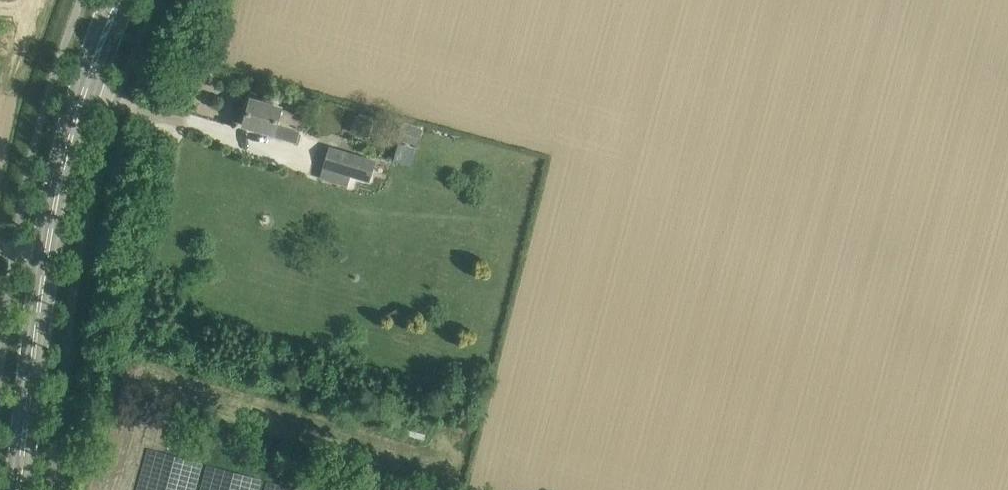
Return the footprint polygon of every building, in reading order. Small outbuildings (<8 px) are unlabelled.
[(282,108),(270,104),(250,99),(243,125),(275,133),(277,124),(296,129),(300,114),(282,108)] [(373,119),(356,114),(351,132),(368,137),(373,119)] [(422,128),(403,123),(398,140),(417,145),(422,128)] [(389,157),(406,163),(412,147),(395,140),(389,157)] [(347,188),(351,174),(369,180),(375,160),(329,147),(320,178),(347,188)] [(388,314),(392,321),(402,316),(398,309),(388,314)]
